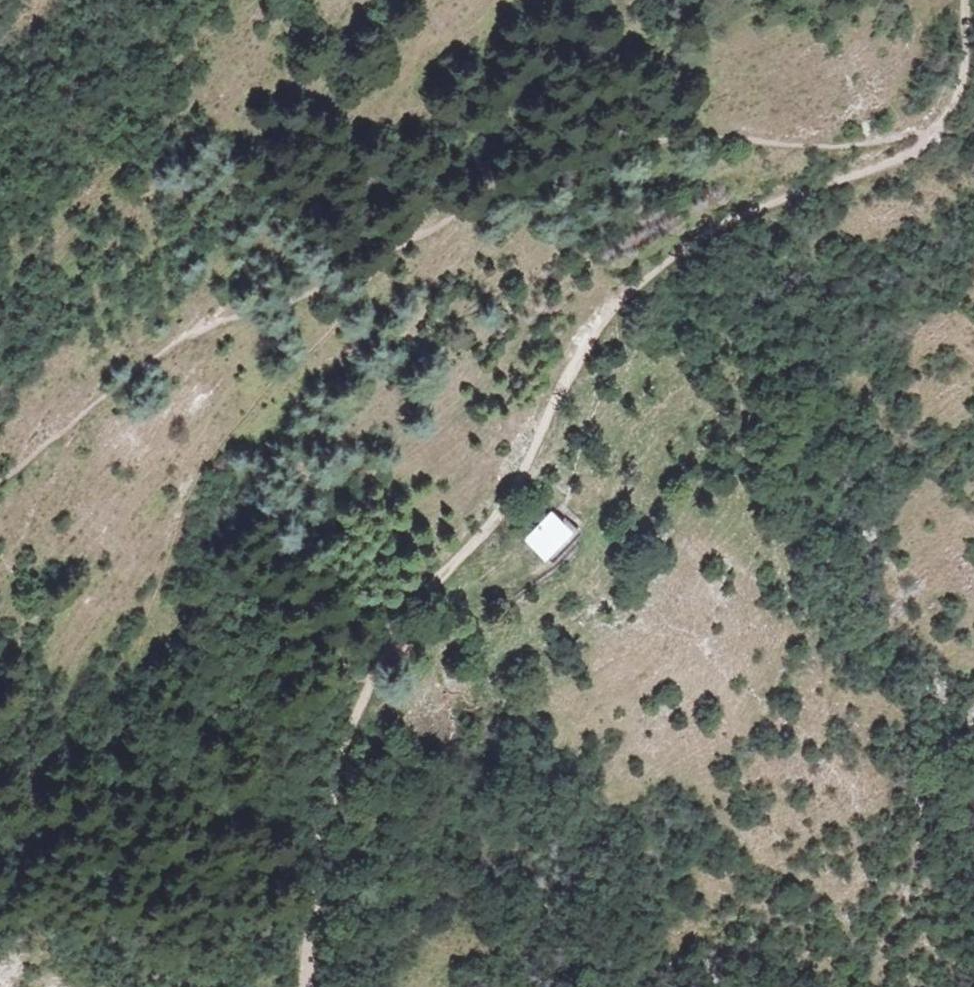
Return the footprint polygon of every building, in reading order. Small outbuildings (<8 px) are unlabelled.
[(526,541),(548,561),(576,530),(554,510),(526,541)]
